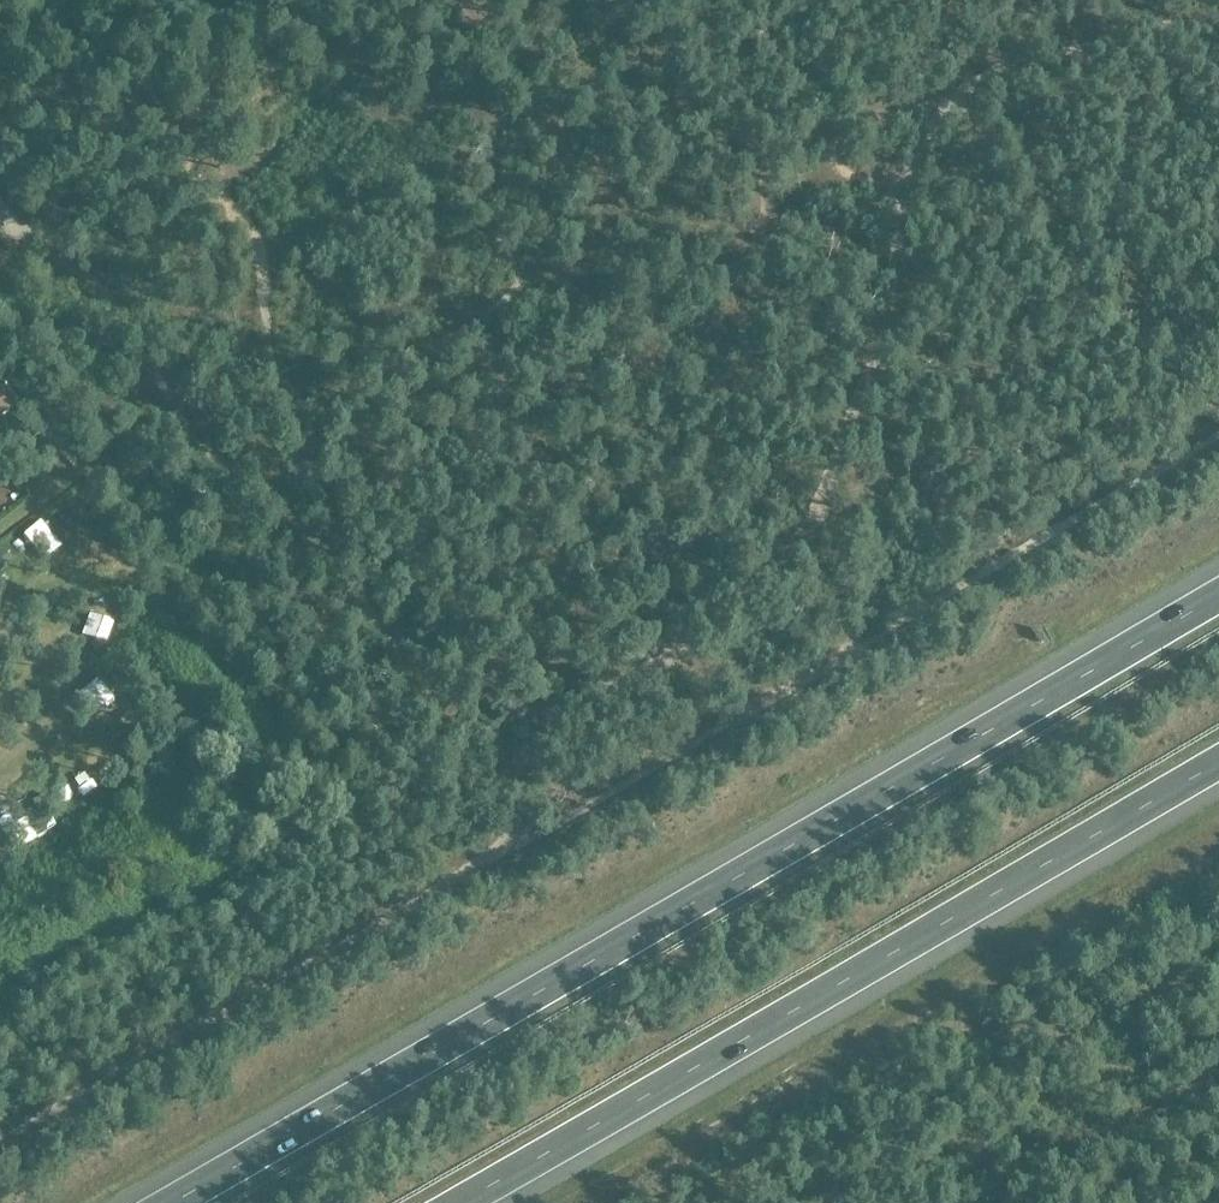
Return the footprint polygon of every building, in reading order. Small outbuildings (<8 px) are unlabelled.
[(1,572),(14,561),(3,549),(0,552),(0,571),(1,572)] [(35,603),(45,615),(58,605),(47,592),(35,603)] [(33,802),(41,816),(56,807),(48,793),(33,802)]
